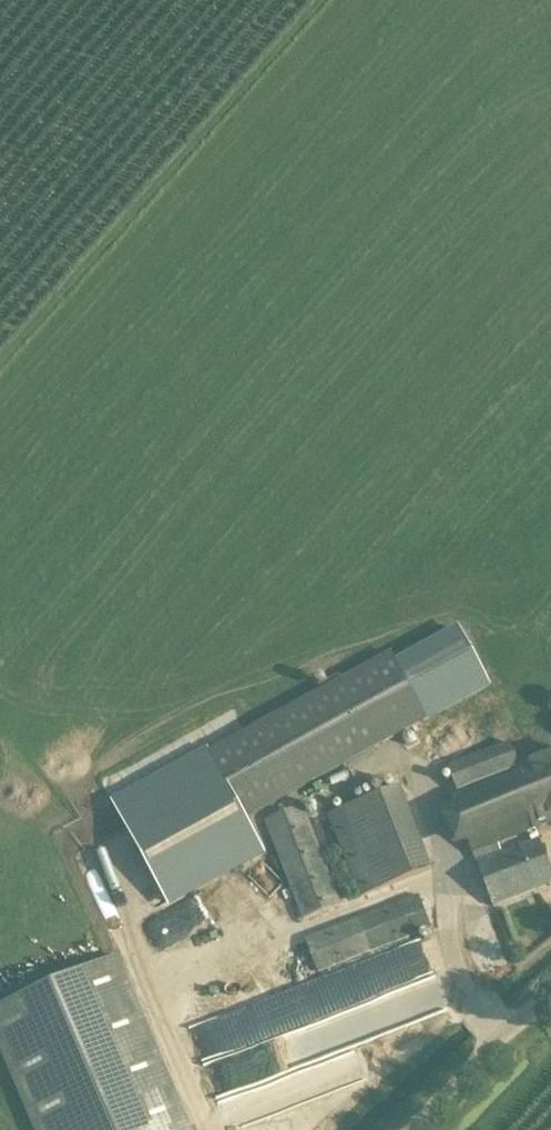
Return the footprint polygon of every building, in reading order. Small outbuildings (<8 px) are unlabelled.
[(458,627),(396,659),(428,720),(490,687),(458,627)] [(396,659),(391,651),(207,752),(244,821),(428,720),(396,659)] [(509,744),(447,767),(456,790),(449,793),(454,806),(438,812),(452,847),(468,841),(493,905),(550,883),(550,867),(539,838),(502,853),(498,843),(550,822),(550,756),(519,768),(509,744)] [(244,821),(207,752),(110,800),(162,898),(260,855),(244,821)] [(360,898),(433,870),(400,785),(327,814),(360,898)] [(303,806),(264,821),(302,920),(346,903),(339,885),(335,886),(303,806)] [(216,883),(224,900),(249,888),(240,871),(216,883)] [(427,919),(418,894),(305,938),(305,940),(317,973),(432,930),(427,919)] [(262,992),(295,963),(282,948),(249,977),(262,992)] [(274,1041),(435,979),(424,952),(263,1014),(274,1041)] [(0,1007),(0,1047),(36,1129),(192,1129),(118,957),(0,1007)] [(263,1115),(275,1129),(321,1129),(325,1126),(295,1089),(263,1115)]
